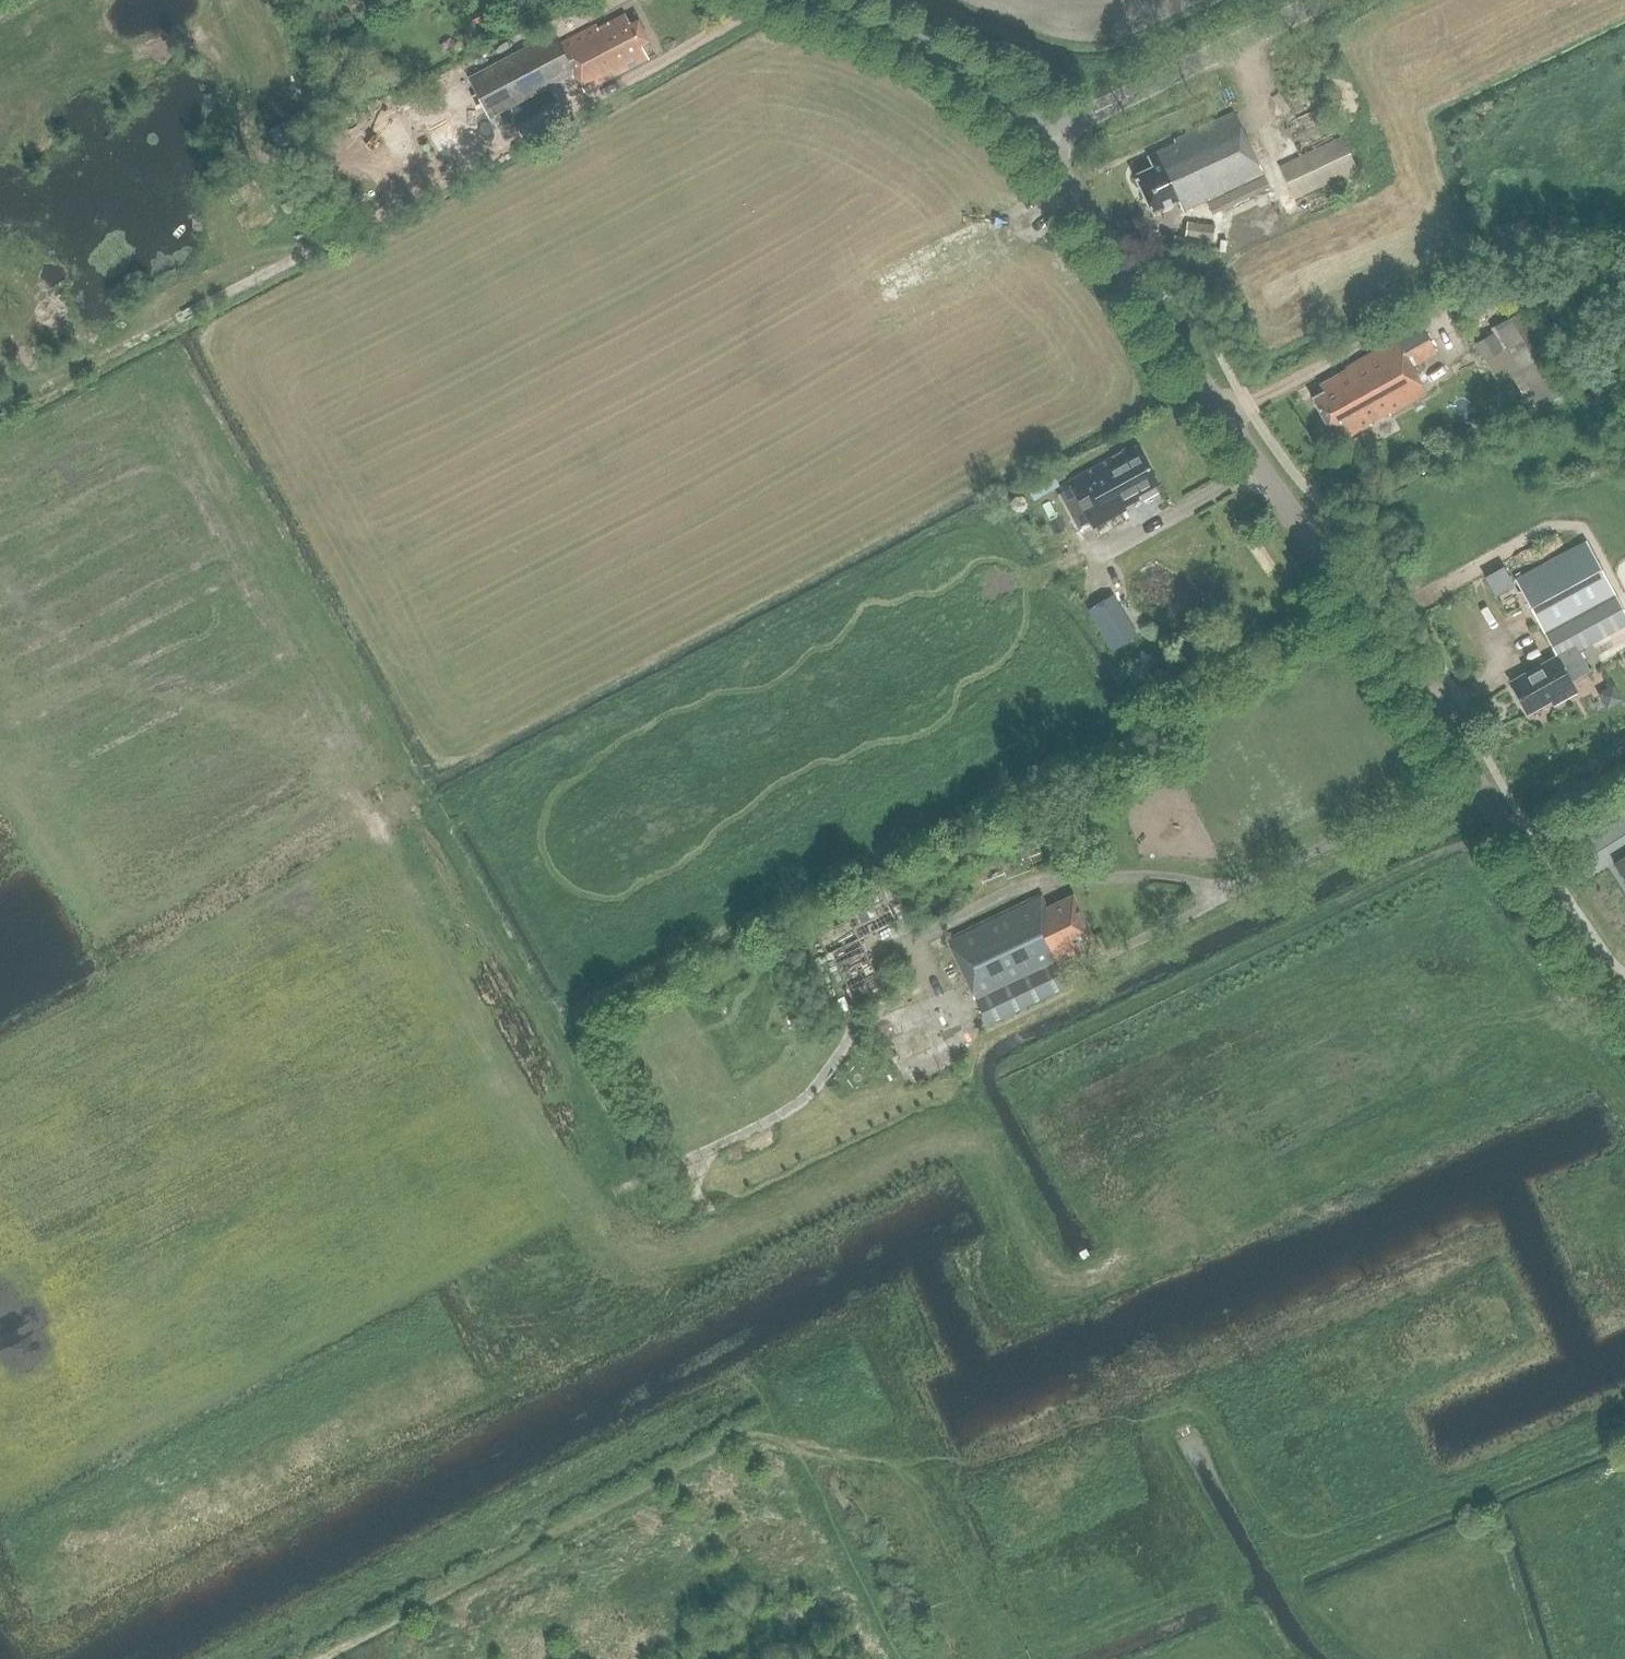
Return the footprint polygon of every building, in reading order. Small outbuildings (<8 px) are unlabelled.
[(471,16),(475,25),(484,20),(479,12),(471,16)] [(631,25),(625,15),(598,29),(596,25),(560,44),(555,34),(469,79),(489,118),(574,73),(584,93),(648,59),(641,46),(648,42),(638,22),(631,25)] [(1178,201),(1183,212),(1188,224),(1212,213),(1212,215),(1271,187),(1265,176),(1264,176),(1234,113),(1174,141),(1175,143),(1147,156),(1152,168),(1134,176),(1151,213),(1178,201)] [(1342,136),(1299,156),(1279,165),(1295,202),(1296,201),(1303,220),(1367,191),(1342,136)] [(1213,241),(1214,228),(1187,225),(1185,238),(1213,241)] [(1476,343),(1491,371),(1497,381),(1511,374),(1529,406),(1567,384),(1563,377),(1527,314),(1476,343)] [(1436,353),(1422,326),(1345,368),(1346,370),(1319,385),(1323,392),(1312,399),(1332,434),(1343,428),(1348,437),(1427,394),(1411,367),(1436,353)] [(1158,485),(1137,446),(1122,455),(1121,453),(1111,458),(1112,458),(1068,482),(1093,528),(1126,510),(1124,506),(1138,498),(1137,496),(1158,485)] [(1027,506),(1026,500),(1022,495),(1015,495),(1011,500),(1011,507),(1016,511),(1022,511),(1027,506)] [(1579,680),(1624,655),(1624,619),(1615,624),(1603,602),(1615,596),(1585,542),(1516,580),(1557,655),(1555,656),(1557,659),(1512,684),(1527,711),(1550,699),(1553,705),(1575,692),(1570,682),(1578,677),(1579,680)] [(1113,595),(1088,610),(1113,651),(1138,636),(1113,595)] [(1142,651),(1130,673),(1147,682),(1158,660),(1142,651)] [(1624,700),(1624,689),(1623,683),(1595,693),(1601,709),(1624,700)] [(1614,863),(1624,878),(1624,881),(1624,856),(1614,863)] [(1041,894),(946,940),(987,1025),(1066,987),(1054,963),(1073,954),(1071,950),(1094,939),(1073,895),(1048,907),(1041,894)]
